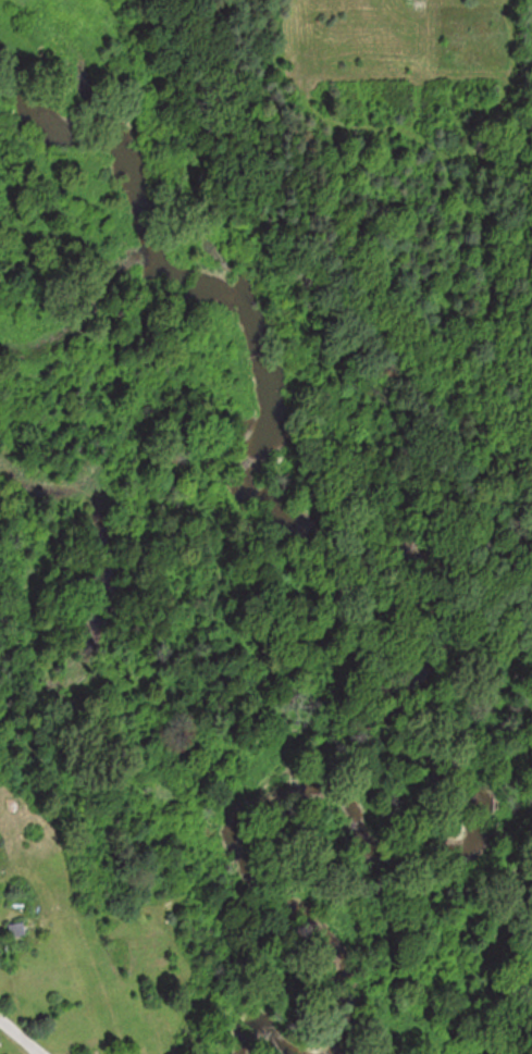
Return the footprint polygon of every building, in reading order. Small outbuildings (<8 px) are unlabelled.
[(11,925),(12,938),(27,937),(26,924),(11,925)]
